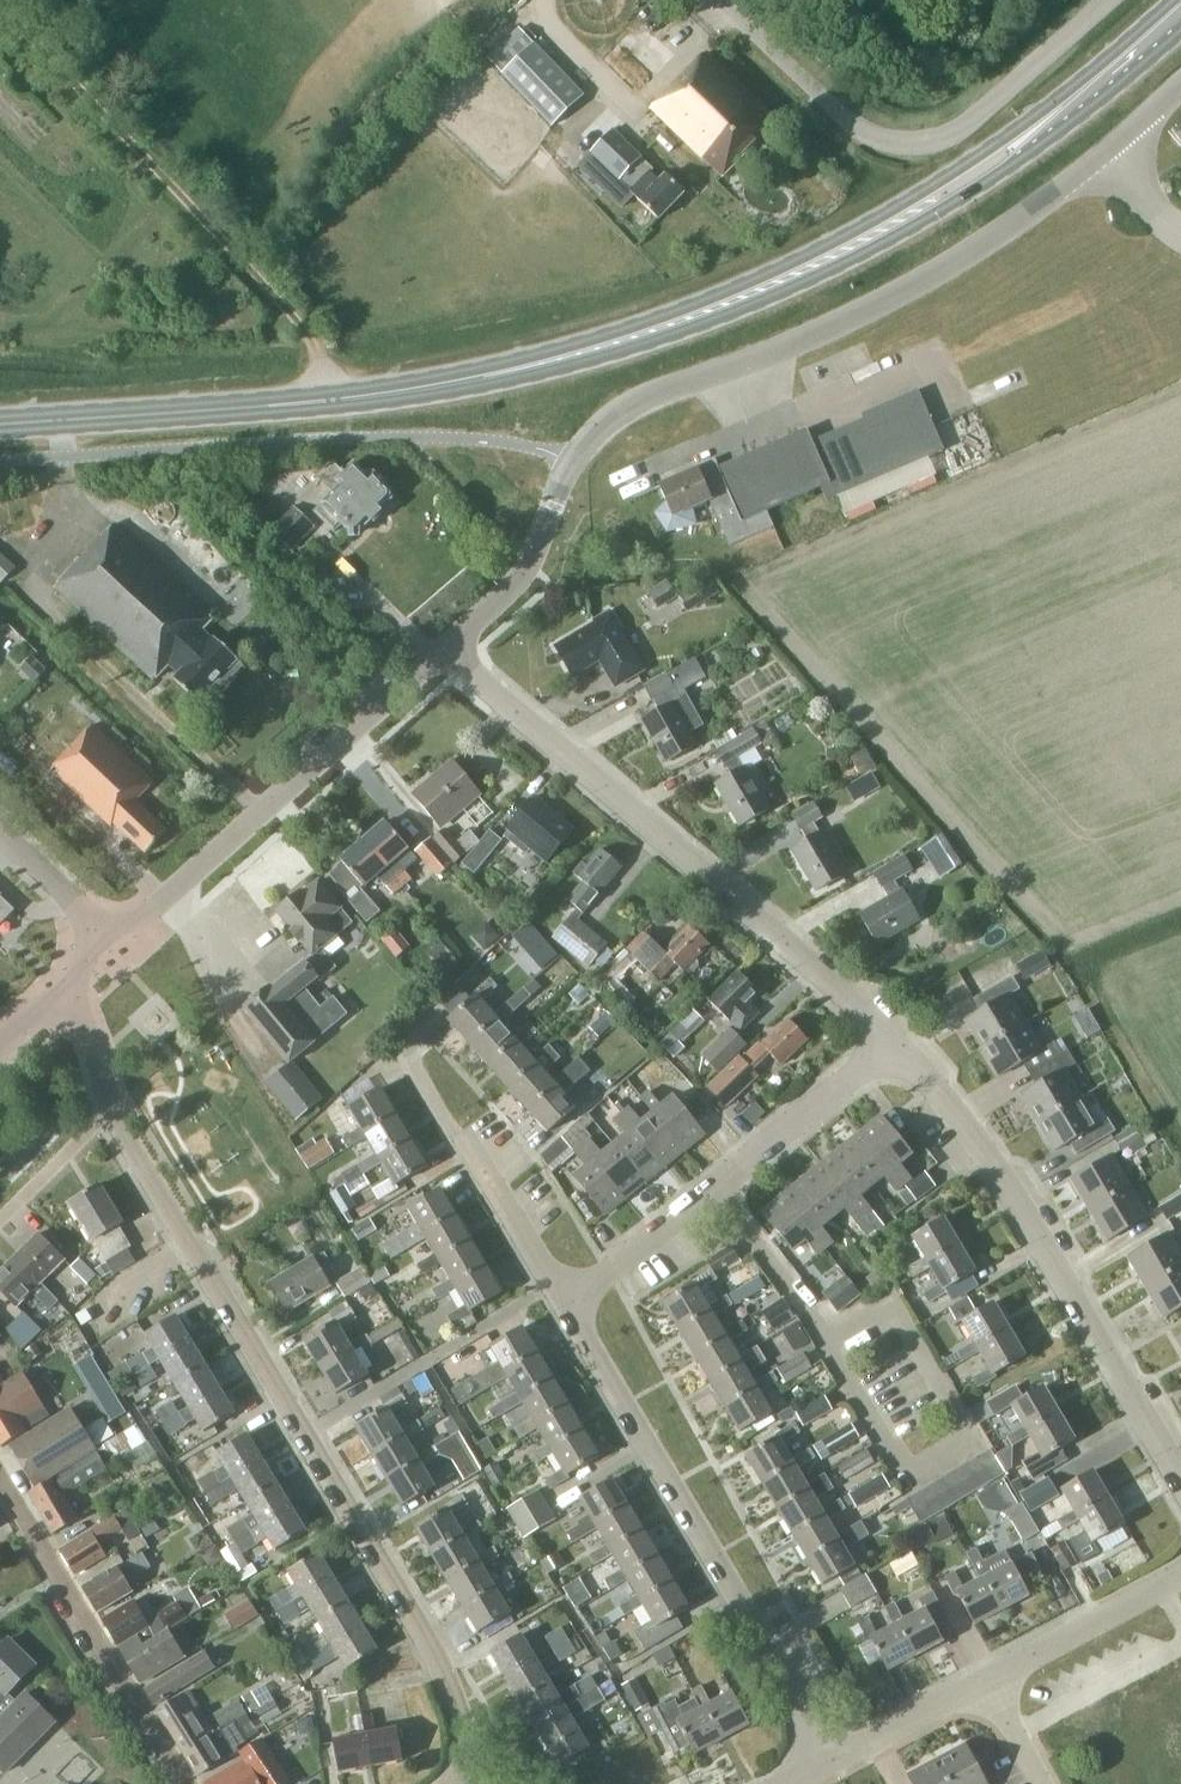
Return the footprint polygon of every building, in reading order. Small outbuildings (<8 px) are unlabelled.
[(501,74),(532,44),(517,28),(486,58),(501,74)] [(532,44),(501,74),(551,126),(582,96),(532,44)] [(721,178),(730,169),(775,123),(703,54),(650,109),(721,178)] [(658,182),(648,174),(652,170),(610,130),(603,138),(589,152),(611,174),(618,180),(629,191),(628,192),(632,197),(657,220),(683,193),(664,176),(658,182)] [(618,180),(605,193),(621,209),(632,197),(628,192),(629,191),(618,180)] [(695,468),(696,471),(659,487),(667,504),(655,514),(667,532),(694,525),(690,510),(709,501),(730,547),(756,536),(772,529),(766,513),(819,490),(826,502),(858,488),(944,451),(933,424),(930,426),(917,393),(863,417),(865,420),(813,444),(813,443),(812,443),(806,430),(765,448),(719,468),(715,459),(695,468)] [(320,503),(312,511),(333,532),(341,523),(348,529),(348,539),(360,538),(360,528),(389,498),(389,488),(371,471),(366,476),(351,462),(342,471),(331,462),(318,476),(333,489),(320,503)] [(291,552),(315,527),(293,505),(268,531),(291,552)] [(211,637),(202,627),(213,615),(188,592),(133,540),(115,523),(73,566),(54,586),(97,626),(153,678),(167,664),(176,673),(172,678),(198,703),(238,661),(212,636),(211,637)] [(1,583),(16,568),(0,552),(0,582),(1,583)] [(252,589),(240,577),(226,590),(238,603),(252,589)] [(657,608),(677,597),(666,579),(647,591),(657,608)] [(708,599),(698,582),(676,595),(687,612),(708,599)] [(643,670),(609,611),(593,620),(595,623),(555,646),(572,676),(600,659),(607,670),(606,670),(615,686),(643,670)] [(21,668),(35,681),(45,671),(31,658),(21,668)] [(680,699),(674,688),(666,674),(643,687),(651,701),(652,700),(658,711),(642,720),(665,762),(695,745),(688,733),(702,725),(686,696),(680,699)] [(773,735),(765,722),(754,729),(753,729),(738,738),(716,751),(724,765),(725,765),(731,775),(715,785),(739,826),(769,809),(745,767),(743,768),(737,757),(762,743),(761,742),(773,735)] [(165,830),(135,801),(153,782),(92,725),(47,772),(108,829),(113,824),(144,853),(165,830)] [(441,826),(473,798),(477,795),(451,763),(414,794),(441,826)] [(872,790),(880,785),(871,769),(862,774),(872,790)] [(569,829),(535,800),(538,796),(537,795),(503,836),(525,854),(530,848),(544,859),(538,866),(539,867),(573,826),(572,825),(569,829)] [(819,833),(813,822),(822,817),(814,803),(791,816),(800,830),(801,829),(807,840),(791,849),(816,891),(845,874),(820,832),(819,833)] [(385,867),(402,887),(411,879),(404,871),(417,859),(385,822),(382,824),(380,823),(372,830),(373,833),(363,841),(385,867)] [(455,842),(444,828),(432,838),(453,863),(479,841),(469,830),(455,842)] [(473,873),(501,840),(488,830),(461,863),(473,873)] [(925,846),(939,879),(963,869),(949,835),(925,846)] [(436,877),(453,863),(431,837),(415,852),(436,877)] [(393,895),(402,887),(385,867),(363,841),(353,850),(351,849),(343,856),(344,858),(341,860),(343,862),(328,875),(336,884),(337,889),(369,926),(383,914),(360,888),(363,886),(376,875),(393,895)] [(567,900),(576,908),(571,914),(577,919),(621,867),(601,850),(586,867),(581,863),(572,873),(583,882),(567,900)] [(900,891),(894,880),(912,870),(904,855),(873,874),(881,888),(882,887),(888,898),(860,915),(877,944),(919,920),(902,890),(900,891)] [(304,962),(317,978),(333,965),(320,949),(338,935),(337,935),(353,923),(318,881),(303,893),(301,892),(276,912),(291,931),(290,932),(299,943),(301,942),(312,955),(304,962)] [(14,910),(0,897),(0,925),(14,910)] [(608,944),(577,919),(571,914),(551,938),(588,968),(594,961),(606,946),(608,944)] [(484,950),(499,937),(485,921),(470,935),(484,950)] [(512,936),(541,968),(555,956),(527,923),(512,936)] [(695,959),(709,944),(689,925),(663,952),(642,932),(625,950),(636,960),(658,981),(674,964),(683,972),(685,970),(687,972),(693,972),(698,967),(698,961),(695,959)] [(943,947),(950,943),(940,927),(933,930),(943,947)] [(395,958),(410,946),(401,935),(386,947),(395,958)] [(440,966),(451,955),(440,943),(429,953),(440,966)] [(601,967),(613,953),(606,946),(594,961),(601,967)] [(614,978),(636,960),(625,950),(594,976),(622,1010),(632,1001),(614,978)] [(1024,980),(1035,974),(1026,958),(1015,965),(1024,980)] [(304,989),(317,978),(304,962),(271,989),(270,987),(244,1009),(288,1063),(264,1082),(296,1122),(323,1099),(292,1061),(315,1042),(314,1041),(346,1014),(326,989),(316,997),(323,1005),(320,1008),(304,989)] [(739,1032),(758,1013),(748,1003),(759,993),(738,972),(708,1001),(731,1024),(739,1032)] [(979,1049),(1025,1023),(1009,996),(1019,989),(1012,976),(973,999),(980,1011),(963,1021),(979,1049)] [(496,1018),(493,1015),(481,1001),(497,987),(489,979),(473,993),(475,996),(448,1020),(468,1043),(496,1018)] [(516,1040),(513,1037),(504,1027),(510,1023),(506,1018),(531,996),(524,988),(509,1001),(493,1015),(496,1018),(468,1043),(487,1065),(516,1040)] [(616,1021),(607,1011),(588,1028),(597,1037),(616,1021)] [(780,1065),(807,1040),(788,1019),(761,1044),(759,1042),(742,1058),(739,1055),(705,1087),(724,1107),(758,1075),(755,1073),(772,1057),(780,1065)] [(653,1041),(664,1032),(655,1020),(644,1029),(653,1041)] [(680,1043),(691,1033),(680,1022),(669,1032),(677,1040),(680,1043)] [(535,1063),(532,1059),(520,1045),(536,1031),(529,1023),(513,1037),(516,1040),(487,1065),(507,1087),(535,1063)] [(1029,1074),(1061,1054),(1053,1042),(1041,1050),(1025,1023),(979,1049),(996,1077),(1022,1062),(1029,1074)] [(718,1073),(745,1045),(730,1030),(702,1057),(718,1073)] [(673,1057),(684,1047),(680,1043),(677,1040),(669,1032),(659,1042),(673,1057)] [(555,1085),(552,1081),(544,1072),(560,1058),(548,1045),(532,1059),(535,1063),(507,1087),(527,1110),(555,1085)] [(1035,1124),(1080,1097),(1064,1070),(1075,1064),(1067,1051),(1061,1054),(1029,1074),(1035,1086),(1018,1096),(1035,1124)] [(555,1085),(527,1110),(547,1132),(575,1107),(563,1094),(590,1070),(579,1058),(552,1081),(555,1085)] [(713,1109),(685,1075),(672,1086),(700,1120),(713,1109)] [(347,1091),(341,1096),(348,1108),(363,1099),(355,1086),(347,1091)] [(360,1128),(342,1139),(348,1149),(366,1138),(364,1134),(396,1115),(381,1089),(376,1091),(363,1099),(348,1108),(360,1128)] [(652,1112),(683,1151),(704,1134),(672,1096),(660,1106),(648,1091),(640,1098),(652,1112)] [(1080,1097),(1035,1124),(1052,1152),(1069,1142),(1076,1154),(1115,1131),(1107,1118),(1096,1124),(1080,1097)] [(751,1124),(764,1112),(755,1102),(742,1113),(751,1124)] [(652,1112),(640,1122),(629,1107),(621,1113),(664,1166),(683,1151),(652,1112)] [(644,1182),(664,1166),(621,1113),(613,1120),(624,1135),(613,1144),(644,1182)] [(364,1134),(366,1138),(375,1154),(357,1165),(363,1174),(381,1163),(379,1159),(411,1140),(396,1115),(364,1134)] [(860,1132),(903,1185),(911,1179),(899,1164),(911,1154),(881,1116),(860,1132)] [(1121,1151),(1142,1139),(1134,1125),(1113,1138),(1121,1151)] [(581,1145),(582,1145),(570,1130),(561,1136),(573,1152),(585,1166),(573,1176),(604,1214),(624,1198),(581,1145)] [(895,1191),(903,1185),(860,1132),(841,1148),(871,1186),(883,1177),(895,1191)] [(308,1170),(335,1153),(323,1133),(295,1150),(308,1170)] [(644,1182),(613,1144),(601,1153),(589,1139),(582,1145),(581,1145),(624,1198),(644,1182)] [(379,1159),(381,1163),(391,1179),(372,1190),(378,1200),(397,1188),(395,1185),(427,1167),(411,1140),(379,1159)] [(860,1196),(871,1186),(841,1148),(821,1164),(878,1235),(886,1228),(860,1196)] [(1088,1210),(1130,1186),(1111,1155),(1071,1179),(1088,1210)] [(870,1241),(878,1235),(821,1164),(801,1180),(832,1218),(844,1209),(870,1241)] [(346,1184),(363,1174),(357,1165),(341,1175),(346,1184)] [(916,1201),(936,1186),(925,1171),(904,1186),(916,1201)] [(332,1181),(336,1188),(337,1190),(345,1185),(346,1184),(341,1175),(332,1181)] [(820,1228),(832,1218),(801,1180),(781,1196),(824,1249),(832,1242),(820,1228)] [(347,1212),(357,1206),(345,1185),(337,1190),(330,1194),(342,1215),(347,1212)] [(69,1203),(91,1241),(94,1240),(107,1261),(128,1249),(132,1246),(119,1225),(121,1224),(99,1186),(69,1203)] [(1130,1186),(1088,1210),(1107,1241),(1147,1216),(1130,1186)] [(423,1234),(456,1215),(440,1189),(408,1208),(417,1224),(383,1244),(391,1259),(407,1249),(426,1238),(423,1234)] [(1165,1221),(1180,1212),(1180,1193),(1157,1207),(1165,1221)] [(816,1255),(824,1249),(781,1196),(761,1212),(792,1250),(804,1240),(816,1255)] [(288,1227),(302,1218),(295,1207),(281,1216),(288,1227)] [(438,1260),(471,1241),(456,1215),(423,1234),(426,1238),(435,1254),(417,1265),(422,1275),(441,1264),(438,1260)] [(370,1217),(351,1229),(359,1241),(378,1230),(370,1217)] [(927,1264),(959,1245),(944,1218),(912,1237),(924,1258),(907,1268),(913,1278),(929,1268),(927,1264)] [(1180,1266),(1180,1255),(1168,1233),(1127,1257),(1145,1287),(1180,1266)] [(40,1284),(40,1283),(64,1260),(38,1234),(14,1258),(40,1284)] [(453,1285),(486,1266),(471,1241),(438,1260),(441,1264),(450,1280),(432,1291),(438,1300),(456,1289),(453,1285)] [(714,1272),(740,1258),(732,1245),(707,1259),(714,1272)] [(939,1284),(922,1294),(928,1304),(947,1292),(945,1289),(971,1274),(975,1271),(974,1270),(959,1245),(927,1264),(929,1268),(939,1284)] [(333,1267),(324,1252),(313,1259),(312,1257),(269,1283),(286,1312),(330,1286),(322,1274),(333,1267)] [(87,1285),(98,1276),(79,1257),(69,1267),(87,1285)] [(40,1283),(40,1284),(14,1258),(0,1271),(0,1291),(16,1307),(31,1292),(48,1310),(57,1301),(40,1283)] [(107,1261),(94,1269),(100,1279),(113,1271),(107,1261)] [(383,1266),(368,1275),(374,1284),(388,1276),(383,1266)] [(453,1285),(456,1289),(465,1305),(447,1316),(453,1326),(458,1323),(462,1330),(476,1322),(470,1311),(502,1292),(486,1266),(453,1285)] [(1145,1287),(1162,1318),(1180,1307),(1180,1266),(1145,1287)] [(361,1288),(370,1282),(361,1267),(335,1282),(344,1298),(361,1288)] [(708,1306),(717,1301),(707,1285),(717,1279),(711,1270),(692,1281),(694,1284),(663,1303),(678,1329),(711,1310),(708,1306)] [(947,1292),(952,1300),(978,1285),(971,1274),(945,1289),(947,1292)] [(765,1287),(759,1276),(728,1295),(734,1305),(765,1287)] [(846,1276),(824,1294),(838,1312),(860,1294),(846,1276)] [(379,1297),(370,1282),(361,1288),(370,1302),(379,1297)] [(726,1335),(723,1331),(714,1315),(732,1305),(726,1295),(717,1301),(708,1306),(711,1310),(678,1329),(693,1355),(726,1335)] [(948,1308),(955,1320),(975,1309),(968,1296),(948,1308)] [(768,1322),(789,1310),(782,1298),(761,1311),(766,1319),(768,1322)] [(977,1348),(1009,1329),(993,1302),(961,1321),(973,1342),(956,1352),(962,1362),(979,1352),(977,1348)] [(352,1348),(349,1344),(339,1328),(356,1318),(351,1308),(333,1319),(335,1322),(304,1341),(320,1367),(352,1348)] [(81,1326),(92,1319),(85,1309),(75,1315),(81,1326)] [(741,1361),(739,1357),(729,1341),(766,1319),(761,1311),(742,1322),(741,1320),(723,1331),(726,1335),(693,1355),(709,1380),(741,1361)] [(20,1349),(41,1330),(24,1312),(6,1329),(20,1349)] [(133,1375),(149,1365),(159,1359),(190,1341),(175,1316),(144,1334),(152,1347),(109,1373),(116,1385),(133,1375)] [(402,1327),(396,1317),(367,1335),(373,1344),(402,1327)] [(794,1351),(808,1342),(796,1322),(782,1331),(794,1351)] [(505,1373),(537,1354),(522,1328),(490,1347),(498,1362),(451,1389),(460,1404),(489,1388),(507,1377),(505,1373)] [(977,1348),(979,1352),(989,1368),(972,1378),(977,1388),(996,1377),(994,1374),(1025,1356),(1009,1329),(977,1348)] [(410,1361),(419,1356),(404,1330),(395,1335),(410,1361)] [(352,1348),(320,1367),(336,1394),(368,1375),(366,1372),(355,1354),(362,1350),(372,1344),(367,1335),(366,1334),(349,1344),(352,1348)] [(174,1383),(204,1365),(190,1341),(159,1359),(174,1383)] [(756,1386),(754,1382),(748,1373),(766,1362),(757,1346),(739,1357),(741,1361),(709,1380),(724,1405),(756,1386)] [(784,1383),(811,1367),(803,1353),(776,1369),(784,1383)] [(520,1398),(553,1379),(537,1354),(505,1373),(507,1377),(517,1393),(488,1410),(494,1419),(523,1402),(520,1398)] [(149,1365),(133,1375),(140,1387),(157,1377),(149,1365)] [(188,1408),(219,1389),(204,1365),(174,1383),(188,1408)] [(23,1371),(0,1386),(0,1447),(25,1431),(24,1431),(50,1415),(23,1371)] [(83,1381),(92,1395),(109,1385),(101,1371),(83,1381)] [(756,1386),(724,1405),(739,1431),(772,1412),(759,1392),(777,1381),(772,1371),(754,1382),(756,1386)] [(413,1381),(415,1383),(423,1398),(435,1392),(425,1374),(413,1381)] [(535,1424),(568,1405),(553,1379),(520,1398),(523,1402),(532,1418),(514,1429),(519,1439),(538,1428),(535,1424)] [(1027,1432),(1059,1413),(1043,1387),(1023,1399),(1015,1386),(986,1403),(994,1416),(1011,1406),(1023,1426),(1006,1436),(1012,1446),(1029,1436),(1027,1432)] [(219,1389),(188,1408),(180,1413),(186,1424),(195,1418),(203,1432),(234,1414),(219,1389)] [(403,1434),(401,1430),(391,1414),(408,1404),(402,1394),(384,1405),(386,1408),(355,1427),(371,1453),(403,1434)] [(802,1426),(832,1409),(825,1396),(795,1413),(802,1426)] [(156,1411),(163,1423),(180,1413),(172,1401),(156,1411)] [(550,1449),(583,1430),(568,1405),(535,1424),(538,1428),(547,1444),(529,1455),(535,1464),(553,1453),(550,1449)] [(418,1420),(424,1430),(445,1417),(439,1407),(418,1420)] [(83,1429),(70,1408),(9,1446),(34,1487),(95,1449),(94,1447),(114,1434),(103,1417),(83,1429)] [(186,1424),(180,1413),(163,1423),(170,1434),(187,1425),(186,1424)] [(1027,1432),(1029,1436),(1039,1452),(1022,1462),(1032,1480),(1068,1459),(1061,1447),(1074,1440),(1059,1413),(1027,1432)] [(418,1460),(416,1456),(406,1440),(423,1430),(417,1420),(401,1430),(403,1434),(371,1453),(386,1479),(418,1460)] [(793,1463),(791,1459),(781,1443),(800,1432),(794,1422),(775,1434),(777,1437),(745,1456),(761,1482),(793,1463)] [(829,1454),(858,1437),(851,1424),(822,1441),(829,1454)] [(550,1449),(553,1453),(562,1469),(544,1480),(550,1490),(569,1478),(567,1475),(599,1457),(583,1430),(550,1449)] [(221,1483),(231,1477),(261,1459),(246,1434),(216,1453),(224,1466),(214,1472),(221,1483)] [(486,1456),(495,1450),(487,1437),(477,1443),(486,1456)] [(418,1460),(386,1479),(402,1506),(434,1487),(422,1466),(439,1456),(433,1446),(416,1456),(418,1460)] [(808,1488),(806,1484),(796,1468),(815,1458),(809,1448),(791,1459),(793,1463),(761,1482),(776,1507),(808,1488)] [(845,1480),(875,1463),(866,1448),(837,1466),(845,1480)] [(977,1456),(992,1480),(1004,1473),(989,1448),(977,1456)] [(64,1495),(106,1468),(95,1450),(53,1478),(27,1494),(52,1534),(78,1519),(64,1495)] [(452,1460),(464,1481),(476,1473),(481,1470),(469,1450),(452,1460)] [(980,1487),(992,1480),(977,1456),(965,1463),(980,1487)] [(205,1493),(212,1505),(238,1489),(245,1501),(276,1483),(261,1459),(231,1477),(221,1483),(205,1493)] [(493,1486),(507,1479),(497,1461),(483,1469),(493,1486)] [(968,1495),(980,1487),(965,1463),(954,1470),(968,1495)] [(956,1502),(968,1495),(954,1470),(942,1477),(956,1502)] [(205,1493),(221,1483),(214,1472),(214,1471),(197,1481),(205,1493)] [(1076,1516),(1108,1497),(1093,1471),(1061,1489),(1073,1510),(1056,1520),(1061,1530),(1078,1520),(1076,1516)] [(823,1514),(821,1510),(815,1500),(833,1489),(824,1474),(806,1484),(808,1488),(776,1507),(791,1533),(823,1514)] [(882,1474),(848,1494),(856,1508),(890,1488),(882,1474)] [(945,1509),(956,1502),(942,1477),(930,1484),(945,1509)] [(1017,1503),(1002,1478),(975,1495),(983,1508),(1001,1513),(1017,1503)] [(1017,1495),(1025,1490),(1018,1478),(1010,1482),(1017,1495)] [(595,1524),(627,1506),(612,1479),(580,1498),(589,1514),(575,1521),(577,1525),(566,1532),(572,1543),(597,1528),(595,1524)] [(1031,1509),(1057,1494),(1049,1480),(1022,1495),(1031,1509)] [(234,1541),(290,1507),(276,1483),(245,1501),(253,1514),(227,1530),(234,1541)] [(933,1516),(945,1509),(930,1484),(918,1491),(933,1516)] [(514,1524),(547,1504),(539,1489),(505,1509),(514,1524)] [(920,1523),(933,1516),(918,1491),(906,1498),(920,1523)] [(463,1535),(461,1531),(451,1515),(468,1505),(462,1495),(444,1506),(446,1509),(415,1527),(431,1554),(463,1535)] [(1076,1516),(1078,1520),(1088,1536),(1071,1546),(1077,1556),(1095,1545),(1093,1542),(1124,1524),(1108,1497),(1076,1516)] [(838,1539),(836,1535),(827,1519),(845,1509),(839,1499),(821,1510),(823,1514),(791,1533),(806,1558),(838,1539)] [(1021,1501),(1005,1511),(1023,1541),(1039,1532),(1021,1501)] [(547,1504),(514,1524),(523,1539),(556,1519),(547,1504)] [(610,1550),(642,1531),(627,1506),(595,1524),(597,1528),(607,1544),(588,1555),(594,1565),(612,1554),(610,1550)] [(290,1507),(234,1541),(241,1553),(267,1537),(275,1550),(305,1532),(290,1507)] [(140,1532),(126,1509),(114,1517),(59,1550),(74,1575),(105,1556),(99,1545),(122,1531),(128,1540),(140,1532)] [(147,1537),(160,1530),(154,1520),(142,1527),(147,1537)] [(479,1561),(476,1557),(466,1541),(483,1531),(478,1521),(461,1531),(463,1535),(431,1554),(447,1580),(479,1561)] [(906,1532),(914,1548),(935,1538),(926,1522),(906,1532)] [(838,1539),(806,1558),(822,1584),(838,1575),(854,1565),(842,1545),(860,1534),(854,1525),(836,1535),(838,1539)] [(625,1576),(658,1557),(642,1531),(610,1550),(612,1554),(622,1570),(604,1581),(609,1590),(628,1579),(625,1576)] [(1063,1570),(1077,1562),(1064,1541),(1050,1549),(1063,1570)] [(234,1575),(248,1566),(234,1542),(219,1551),(234,1575)] [(199,1554),(205,1564),(212,1565),(222,1559),(213,1545),(199,1554)] [(494,1587),(492,1583),(482,1567),(499,1557),(493,1547),(476,1557),(479,1561),(447,1580),(462,1606),(494,1587)] [(984,1577),(1001,1610),(1029,1595),(1020,1580),(1040,1570),(1031,1552),(1011,1563),(1005,1549),(982,1561),(975,1548),(966,1553),(970,1562),(980,1579),(984,1577)] [(547,1574),(564,1563),(557,1551),(540,1562),(547,1574)] [(140,1573),(150,1567),(142,1553),(117,1567),(82,1588),(97,1613),(132,1592),(126,1582),(140,1573)] [(276,1612),(333,1578),(318,1553),(288,1571),(296,1584),(269,1600),(276,1612)] [(640,1601),(673,1582),(658,1557),(625,1576),(628,1579),(637,1595),(619,1606),(624,1616),(643,1605),(640,1601)] [(845,1586),(862,1576),(855,1565),(854,1565),(838,1575),(845,1586)] [(984,1577),(980,1579),(963,1588),(954,1571),(944,1576),(954,1594),(957,1593),(974,1624),(1001,1610),(984,1577)] [(494,1587),(462,1606),(478,1632),(510,1613),(497,1592),(514,1582),(509,1573),(492,1583),(494,1587)] [(849,1608),(875,1593),(865,1574),(862,1576),(845,1586),(839,1590),(849,1608)] [(317,1620),(348,1602),(333,1578),(276,1612),(284,1624),(310,1608),(317,1620)] [(590,1598),(578,1579),(564,1588),(575,1607),(590,1598)] [(640,1601),(643,1605),(652,1621),(634,1632),(645,1651),(683,1627),(676,1615),(688,1608),(673,1582),(640,1601)] [(138,1636),(143,1645),(168,1629),(168,1628),(201,1608),(188,1586),(172,1596),(177,1603),(158,1614),(159,1615),(146,1622),(134,1601),(102,1620),(117,1646),(136,1634),(138,1636)] [(203,1607),(215,1600),(210,1592),(199,1599),(203,1607)] [(897,1623),(915,1656),(942,1641),(934,1625),(946,1619),(933,1594),(919,1601),(923,1609),(903,1620),(894,1602),(884,1608),(893,1625),(897,1623)] [(233,1631),(259,1615),(249,1599),(223,1614),(233,1631)] [(293,1667),(362,1626),(348,1602),(317,1620),(325,1632),(287,1655),(293,1667)] [(591,1630),(604,1622),(594,1605),(580,1614),(591,1630)] [(897,1623),(893,1625),(876,1634),(867,1616),(857,1622),(867,1640),(871,1639),(887,1670),(915,1656),(897,1623)] [(362,1626),(293,1667),(295,1671),(297,1670),(302,1678),(339,1656),(347,1669),(377,1651),(362,1626)] [(553,1648),(568,1640),(560,1627),(545,1636),(553,1648)] [(143,1645),(138,1636),(118,1648),(139,1684),(184,1657),(169,1631),(144,1646),(143,1645)] [(602,1647),(611,1642),(605,1631),(596,1636),(602,1647)] [(490,1652),(505,1677),(535,1659),(520,1634),(490,1652)] [(4,1773),(54,1722),(25,1693),(16,1703),(7,1694),(35,1665),(9,1640),(0,1648),(0,1769),(4,1773)] [(568,1640),(553,1648),(560,1661),(575,1652),(568,1640)] [(610,1660),(623,1653),(615,1640),(611,1642),(602,1647),(610,1660)] [(153,1706),(214,1668),(205,1652),(143,1690),(153,1706)] [(519,1701),(550,1683),(535,1659),(505,1677),(519,1701)] [(582,1697),(597,1687),(590,1675),(573,1685),(581,1697),(582,1697)] [(649,1703),(635,1677),(621,1684),(634,1711),(649,1703)] [(357,1692),(355,1678),(338,1681),(340,1695),(357,1692)] [(550,1683),(519,1701),(534,1726),(564,1707),(565,1708),(581,1698),(581,1697),(573,1685),(557,1695),(550,1683)] [(704,1706),(722,1739),(749,1724),(732,1692),(710,1703),(701,1686),(691,1691),(694,1697),(700,1708),(704,1706)] [(605,1700),(597,1687),(582,1697),(589,1710),(605,1700)] [(194,1742),(214,1730),(188,1691),(156,1710),(165,1726),(166,1725),(185,1756),(198,1748),(194,1742)] [(260,1706),(251,1691),(241,1697),(250,1712),(260,1706)] [(651,1709),(674,1753),(689,1744),(694,1753),(722,1739),(704,1706),(700,1708),(694,1697),(677,1706),(674,1700),(665,1705),(663,1702),(651,1709)] [(222,1728),(234,1721),(247,1713),(238,1700),(213,1715),(222,1728)] [(281,1714),(273,1700),(256,1709),(263,1723),(281,1714)] [(564,1707),(534,1726),(549,1750),(579,1732),(565,1708),(564,1707)] [(361,1716),(371,1766),(402,1760),(397,1729),(374,1733),(370,1714),(361,1716)] [(339,1772),(371,1766),(361,1716),(352,1717),(356,1736),(333,1740),(339,1772)] [(300,1735),(314,1732),(312,1717),(297,1719),(300,1735)] [(198,1748),(185,1756),(196,1775),(238,1750),(236,1747),(245,1741),(233,1723),(216,1733),(215,1732),(214,1730),(194,1742),(198,1748)] [(290,1782),(278,1765),(261,1740),(240,1753),(244,1759),(203,1783),(204,1783),(287,1783),(290,1782)] [(950,1783),(986,1783),(964,1742),(935,1757),(950,1783)] [(935,1757),(906,1772),(913,1783),(950,1783),(935,1757)]
